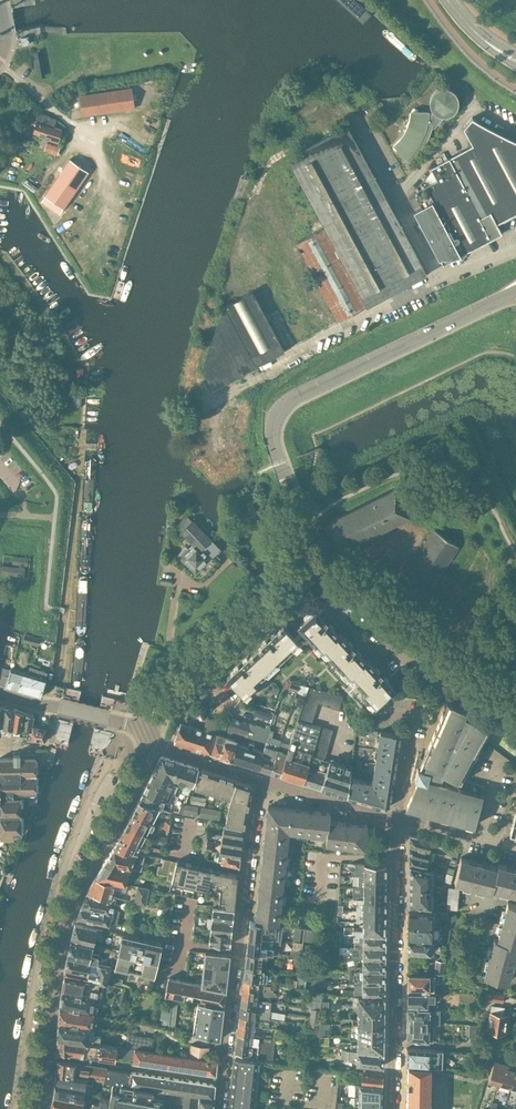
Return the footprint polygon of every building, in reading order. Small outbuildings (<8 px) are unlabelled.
[(363,21),(370,13),(355,0),(339,0),(363,21)] [(381,22),(374,30),(414,66),(421,58),(381,22)] [(20,37),(22,44),(29,43),(28,36),(20,37)] [(42,50),(34,52),(39,78),(46,77),(42,50)] [(81,94),(84,115),(134,108),(131,87),(81,94)] [(439,124),(447,113),(447,112),(447,111),(448,109),(449,109),(449,108),(450,108),(450,107),(451,107),(451,106),(452,105),(452,104),(452,103),(453,97),(445,91),(436,95),(435,105),(438,108),(435,113),(434,113),(430,117),(429,114),(429,122),(437,124),(437,125),(438,125),(439,124)] [(429,122),(429,114),(429,112),(418,111),(418,109),(416,108),(414,108),(413,109),(412,111),(411,119),(408,126),(404,132),(405,133),(400,139),(394,145),(394,146),(394,148),(395,150),(397,150),(398,149),(401,152),(405,158),(406,157),(409,161),(410,160),(412,159),(413,158),(414,156),(415,155),(417,154),(418,152),(419,151),(420,150),(421,148),(422,147),(423,145),(424,144),(425,143),(426,141),(426,139),(427,138),(428,136),(429,135),(429,133),(430,131),(430,130),(431,128),(431,126),(435,127),(436,126),(437,124),(429,122)] [(36,123),(33,132),(51,137),(50,140),(58,142),(62,129),(54,126),(56,119),(48,116),(49,115),(33,111),(30,122),(36,123)] [(512,138),(504,134),(495,130),(487,126),(479,121),(472,117),(471,118),(472,118),(464,128),(472,145),(448,157),(491,239),(501,233),(496,223),(515,212),(515,140),(512,138)] [(426,273),(348,126),(289,158),(325,226),(368,305),(426,273)] [(58,154),(60,147),(47,143),(45,150),(58,154)] [(491,239),(448,157),(448,158),(430,167),(432,169),(425,180),(427,184),(414,191),(422,207),(415,211),(443,264),(461,254),(462,257),(463,255),(463,254),(464,252),(465,251),(467,249),(468,248),(469,247),(470,249),(491,239)] [(89,173),(72,160),(45,197),(63,209),(89,173)] [(396,160),(390,163),(396,175),(402,172),(396,160)] [(419,204),(415,196),(409,199),(413,207),(419,204)] [(368,305),(325,226),(296,242),(338,321),(368,305)] [(252,291),(225,305),(256,365),(284,350),(252,291)] [(256,365),(225,305),(203,368),(213,388),(256,365)] [(74,377),(60,376),(59,388),(73,389),(74,377)] [(83,391),(75,390),(74,406),(82,406),(83,391)] [(410,517),(396,488),(327,523),(323,525),(337,553),(410,517)] [(193,520),(181,531),(194,545),(190,549),(187,546),(178,554),(186,561),(196,571),(210,557),(202,548),(199,551),(198,550),(210,538),(193,520)] [(434,530),(399,581),(423,597),(458,546),(434,530)] [(27,559),(13,558),(12,565),(26,567),(27,559)] [(1,566),(0,573),(0,575),(24,577),(25,568),(1,566)] [(323,620),(324,618),(316,609),(309,615),(320,626),(324,622),(323,620)] [(295,611),(290,615),(294,620),(297,618),(299,616),(295,611)] [(320,626),(309,615),(301,623),(311,634),(320,626)] [(323,649),(338,634),(328,622),(326,624),(324,622),(320,626),(311,634),(308,637),(321,651),(323,649)] [(311,634),(301,623),(298,626),(298,627),(292,633),(299,641),(306,635),(308,637),(311,634)] [(299,641),(292,633),(283,624),(271,636),(273,637),(270,640),(285,656),(300,642),(299,641)] [(336,663),(352,648),(350,646),(352,645),(340,632),(338,634),(323,649),(336,663)] [(25,634),(24,640),(39,644),(40,638),(25,634)] [(85,643),(84,638),(76,637),(75,642),(73,677),(74,684),(77,688),(80,685),(83,678),(85,643)] [(285,656),(270,640),(269,641),(267,639),(254,652),(270,670),(285,656)] [(350,676),(366,660),(355,649),(354,650),(352,648),(336,663),(348,677),(350,676)] [(256,683),(270,670),(254,652),(243,662),(245,663),(241,667),(256,683)] [(363,690),(379,675),(377,673),(379,671),(368,659),(366,660),(350,676),(363,690)] [(256,683),(241,667),(239,665),(227,676),(244,694),(256,683)] [(29,693),(36,668),(31,666),(29,672),(20,670),(15,688),(29,693)] [(5,686),(15,688),(20,670),(12,667),(11,669),(7,668),(6,674),(0,672),(0,684),(5,686)] [(41,696),(46,678),(47,677),(46,677),(47,671),(36,668),(29,693),(41,696)] [(394,687),(383,675),(381,677),(379,675),(363,690),(365,692),(362,695),(373,707),(394,687)] [(298,692),(301,686),(292,683),(290,689),(298,692)] [(342,695),(330,691),(309,686),(297,720),(312,723),(318,702),(339,709),(339,710),(340,710),(342,697),(342,695)] [(474,825),(485,785),(462,779),(489,727),(465,714),(466,710),(448,702),(419,767),(418,766),(415,778),(419,779),(406,807),(474,825)] [(12,731),(15,708),(5,705),(2,730),(12,731)] [(22,726),(24,711),(15,708),(12,731),(11,734),(27,736),(28,727),(22,726)] [(32,728),(33,724),(34,714),(24,711),(22,726),(28,727),(32,728)] [(214,732),(217,720),(208,717),(204,729),(181,722),(180,725),(177,725),(175,731),(177,733),(174,742),(211,753),(217,732),(214,732)] [(226,735),(219,755),(231,759),(237,740),(238,739),(239,733),(246,735),(248,736),(257,739),(266,741),(270,728),(269,728),(270,725),(266,724),(265,728),(250,723),(250,724),(243,721),(231,718),(226,735)] [(220,721),(219,720),(217,720),(214,732),(217,732),(211,753),(219,755),(226,735),(217,732),(220,721)] [(320,726),(312,723),(297,720),(289,743),(280,775),(303,782),(312,754),(320,726)] [(46,726),(33,724),(32,728),(28,727),(27,736),(44,739),(46,726)] [(333,729),(320,726),(312,754),(303,782),(312,785),(321,758),(325,759),(333,729)] [(263,749),(258,767),(269,771),(270,772),(280,740),(280,739),(271,736),(273,729),(270,728),(266,741),(263,749)] [(398,749),(400,733),(380,730),(377,746),(398,749)] [(258,767),(263,749),(237,740),(231,759),(258,767)] [(280,740),(270,772),(280,775),(289,743),(284,741),(280,740)] [(396,763),(398,749),(377,746),(375,760),(396,763)] [(42,766),(41,754),(20,754),(20,751),(14,751),(14,757),(0,757),(0,832),(0,838),(14,838),(14,832),(21,832),(21,793),(36,792),(36,766),(42,766)] [(193,785),(199,767),(161,755),(154,771),(175,778),(193,785)] [(321,788),(330,760),(325,759),(321,758),(312,785),(321,788)] [(352,767),(346,765),(340,764),(330,760),(321,788),(335,792),(340,793),(346,796),(347,796),(350,776),(352,767)] [(394,777),(396,763),(375,760),(373,774),(394,777)] [(206,790),(212,772),(201,768),(195,786),(206,790)] [(170,789),(175,778),(154,771),(148,781),(170,789)] [(219,794),(225,776),(212,772),(206,790),(219,794)] [(392,790),(394,777),(373,774),(372,779),(371,787),(392,790)] [(231,798),(236,780),(225,776),(219,794),(231,798)] [(363,801),(366,778),(350,776),(347,796),(363,801)] [(389,805),(392,790),(371,787),(372,779),(366,778),(363,801),(386,808),(389,805)] [(249,803),(252,785),(236,780),(231,798),(249,803)] [(148,781),(143,791),(165,799),(173,802),(176,803),(179,797),(174,795),(176,791),(170,789),(148,781)] [(143,791),(139,799),(160,806),(162,807),(170,810),(173,802),(165,799),(143,791)] [(206,798),(192,795),(191,802),(205,805),(206,798)] [(246,814),(249,803),(231,798),(228,811),(246,814)] [(153,821),(160,806),(139,799),(135,807),(135,808),(134,810),(133,810),(153,821)] [(199,806),(186,804),(185,806),(183,813),(198,816),(199,806)] [(289,831),(291,808),(268,805),(266,829),(289,831)] [(222,811),(217,810),(202,807),(200,816),(220,820),(222,811)] [(304,833),(307,809),(291,808),(289,831),(304,833)] [(327,835),(329,820),(330,812),(307,809),(304,833),(327,835)] [(146,833),(153,821),(133,810),(133,811),(129,819),(128,819),(129,819),(127,822),(146,833)] [(244,826),(246,814),(228,811),(226,822),(244,826)] [(346,845),(349,822),(329,820),(327,835),(326,843),(346,845)] [(217,829),(218,822),(211,821),(210,828),(217,829)] [(141,844),(146,833),(127,822),(126,823),(125,826),(121,834),(133,841),(132,842),(141,844)] [(244,827),(244,826),(226,822),(226,824),(225,823),(224,831),(243,834),(243,830),(244,830),(244,827)] [(365,847),(368,824),(349,822),(346,845),(365,847)] [(242,836),(243,834),(224,831),(217,829),(210,828),(209,834),(223,837),(222,842),(241,846),(243,839),(243,840),(243,837),(243,836),(242,836)] [(287,847),(289,831),(266,829),(264,844),(287,847)] [(133,841),(121,834),(120,834),(120,835),(119,838),(119,837),(118,838),(119,838),(118,839),(115,846),(137,851),(141,844),(132,842),(133,841)] [(410,835),(409,846),(429,850),(433,851),(434,851),(436,841),(432,840),(431,840),(410,835)] [(240,856),(241,849),(242,849),(242,846),(241,846),(222,842),(220,852),(240,856)] [(285,866),(287,847),(264,844),(262,863),(285,866)] [(115,846),(105,861),(131,867),(140,869),(144,853),(137,851),(115,846)] [(409,846),(409,855),(428,859),(431,860),(433,851),(429,850),(409,846)] [(239,866),(240,856),(220,852),(218,861),(239,866)] [(409,855),(409,863),(426,867),(429,867),(431,860),(428,859),(409,855)] [(168,873),(171,860),(158,857),(155,870),(168,873)] [(471,885),(477,861),(461,857),(455,881),(471,885)] [(184,883),(188,863),(176,860),(172,881),(184,883)] [(126,883),(131,867),(105,861),(95,877),(126,883)] [(493,887),(498,866),(477,861),(471,885),(492,890),(493,887)] [(352,873),(351,874),(354,874),(386,875),(386,863),(364,862),(352,862),(352,864),(352,866),(353,868),(354,870),(353,871),(352,873)] [(196,886),(200,865),(188,863),(184,883),(196,886)] [(283,885),(285,866),(262,863),(260,882),(283,885)] [(434,875),(434,870),(426,868),(426,867),(409,863),(409,875),(434,875)] [(515,872),(515,867),(498,863),(498,866),(493,887),(511,892),(515,872)] [(209,883),(212,868),(200,865),(196,886),(207,889),(209,883)] [(451,882),(455,869),(449,867),(448,873),(447,873),(445,881),(451,882)] [(220,886),(224,871),(212,868),(209,883),(220,886)] [(234,907),(238,874),(224,871),(220,886),(219,898),(214,898),(213,904),(234,907)] [(386,886),(386,875),(354,874),(351,874),(349,874),(349,880),(363,880),(363,886),(386,886)] [(434,884),(434,875),(409,875),(409,884),(434,884)] [(128,883),(126,883),(95,877),(87,891),(116,897),(118,897),(119,890),(126,891),(128,883)] [(281,906),(283,885),(260,882),(258,904),(281,906)] [(433,893),(434,884),(409,884),(409,893),(433,893)] [(139,885),(135,901),(146,904),(150,887),(139,885)] [(349,885),(349,897),(363,898),(386,898),(386,886),(363,886),(349,885)] [(458,909),(460,888),(449,887),(447,908),(458,909)] [(114,908),(116,897),(87,891),(77,917),(110,924),(110,921),(117,923),(120,910),(114,908)] [(433,907),(433,893),(409,893),(409,905),(433,907)] [(386,922),(386,898),(363,898),(363,921),(386,922)] [(508,901),(503,920),(515,923),(515,903),(508,901)] [(233,919),(234,907),(213,904),(212,917),(233,919)] [(279,923),(281,906),(258,904),(256,921),(279,923)] [(434,924),(434,911),(408,909),(408,924),(434,924)] [(232,931),(233,919),(212,917),(210,929),(232,931)] [(301,956),(305,928),(256,921),(250,920),(247,948),(266,951),(301,956)] [(503,920),(498,937),(515,943),(515,923),(503,920)] [(385,933),(386,922),(363,921),(359,921),(359,928),(354,928),(353,933),(363,933),(385,933)] [(102,939),(104,929),(75,923),(71,938),(94,943),(95,938),(102,939)] [(408,924),(408,938),(430,939),(434,939),(434,937),(442,937),(442,926),(434,926),(434,924),(408,924)] [(230,944),(232,931),(210,929),(209,942),(230,944)] [(354,933),(354,940),(355,940),(355,945),(363,945),(385,946),(385,933),(363,933),(354,933)] [(162,943),(123,934),(119,949),(115,966),(118,966),(154,975),(162,943)] [(515,953),(515,943),(498,937),(495,936),(490,954),(514,961),(515,953)] [(115,966),(119,949),(94,943),(71,938),(68,955),(115,966)] [(430,951),(430,939),(408,938),(408,951),(430,951)] [(352,945),(352,958),(363,958),(385,958),(385,946),(363,945),(355,945),(352,945)] [(265,957),(266,951),(247,948),(247,949),(246,960),(250,960),(250,958),(262,959),(262,957),(265,957)] [(228,965),(229,955),(229,954),(206,951),(204,963),(228,966),(228,965)] [(508,981),(514,961),(490,954),(489,957),(485,956),(481,973),(508,981)] [(68,955),(65,968),(66,968),(65,969),(91,974),(100,976),(99,980),(108,982),(114,983),(121,985),(122,980),(115,978),(118,966),(115,966),(68,955)] [(261,965),(262,959),(250,958),(250,960),(246,960),(244,977),(260,979),(266,979),(267,971),(264,971),(264,966),(261,965)] [(385,971),(385,958),(363,958),(363,964),(354,964),(354,965),(348,965),(348,970),(353,970),(385,971)] [(442,973),(445,961),(437,960),(435,972),(442,973)] [(227,976),(228,966),(204,963),(203,974),(227,976)] [(90,980),(91,974),(65,969),(64,979),(76,981),(77,980),(79,981),(79,978),(90,980)] [(384,983),(385,971),(353,970),(353,982),(362,983),(384,983)] [(434,973),(408,973),(407,987),(421,987),(421,990),(429,990),(434,990),(434,973)] [(226,986),(227,976),(227,977),(227,976),(203,974),(202,983),(226,988),(226,986)] [(259,983),(260,979),(244,977),(243,986),(264,989),(264,990),(270,991),(273,991),(273,988),(271,988),(271,985),(265,984),(259,983)] [(100,982),(90,980),(79,978),(79,981),(77,980),(76,981),(64,979),(62,989),(95,995),(97,996),(100,982)] [(224,1005),(225,990),(225,989),(226,989),(226,988),(202,983),(202,984),(186,981),(168,978),(165,993),(164,995),(198,1001),(223,1006),(224,1005)] [(342,989),(342,994),(354,995),(359,995),(384,995),(384,983),(362,983),(354,982),(354,989),(342,989)] [(269,996),(270,991),(264,990),(264,989),(243,986),(242,995),(258,997),(258,995),(269,996)] [(92,1012),(95,995),(62,989),(60,1007),(92,1012)] [(486,991),(485,999),(503,1001),(504,994),(486,991)] [(440,992),(408,992),(407,1005),(427,1005),(428,998),(440,998),(440,992)] [(271,1001),(259,1000),(259,998),(258,997),(242,995),(241,1005),(270,1008),(271,1001)] [(342,1003),(342,1009),(358,1010),(384,1010),(384,995),(359,995),(358,1006),(354,1006),(354,1004),(342,1003)] [(175,1027),(178,1001),(172,1000),(169,1026),(175,1027)] [(220,1039),(223,1006),(198,1001),(193,1033),(205,1036),(219,1038),(220,1038),(220,1039)] [(269,1017),(270,1008),(241,1005),(240,1014),(255,1016),(269,1017)] [(492,1006),(488,1030),(493,1031),(495,1033),(497,1034),(500,1034),(502,1032),(505,1032),(508,1015),(504,1014),(505,1008),(497,1007),(492,1006)] [(94,1012),(92,1012),(60,1007),(59,1022),(92,1028),(94,1012)] [(311,1007),(310,1015),(319,1017),(320,1008),(317,1008),(316,1007),(311,1007)] [(433,1008),(407,1007),(407,1023),(433,1023),(433,1008)] [(384,1023),(384,1010),(358,1010),(358,1017),(336,1017),(336,1022),(358,1023),(384,1023)] [(240,1014),(239,1023),(255,1025),(266,1027),(269,1027),(269,1022),(255,1020),(255,1016),(240,1014)] [(318,1026),(319,1017),(310,1015),(309,1024),(318,1026)] [(95,1028),(92,1028),(59,1022),(58,1037),(58,1038),(81,1041),(100,1044),(101,1036),(94,1035),(95,1028)] [(253,1035),(255,1025),(239,1023),(238,1033),(253,1035)] [(384,1037),(384,1023),(358,1023),(358,1031),(340,1030),(340,1036),(357,1036),(384,1037)] [(433,1040),(433,1023),(407,1023),(407,1036),(408,1038),(433,1040)] [(238,1033),(237,1042),(252,1043),(257,1044),(257,1042),(259,1043),(260,1035),(253,1035),(238,1033)] [(128,1034),(126,1047),(135,1048),(151,1051),(153,1037),(128,1034)] [(275,1038),(260,1035),(259,1043),(257,1042),(257,1044),(252,1043),(237,1042),(236,1052),(251,1054),(252,1049),(258,1050),(257,1057),(274,1059),(275,1038)] [(383,1051),(384,1037),(357,1036),(357,1042),(338,1042),(338,1047),(340,1047),(383,1051)] [(79,1054),(81,1041),(58,1038),(59,1051),(79,1054)] [(134,1058),(135,1048),(126,1047),(100,1044),(81,1041),(79,1054),(116,1059),(116,1058),(122,1057),(122,1056),(134,1058)] [(191,1043),(189,1056),(208,1059),(210,1046),(191,1043)] [(383,1065),(383,1051),(340,1047),(340,1049),(342,1050),(341,1057),(356,1059),(356,1062),(383,1065)] [(442,1066),(442,1050),(407,1047),(406,1065),(408,1065),(407,1108),(430,1108),(431,1066),(442,1066)] [(176,1054),(151,1051),(135,1048),(134,1058),(133,1061),(174,1067),(176,1054)] [(216,1073),(217,1060),(208,1059),(189,1056),(176,1054),(174,1067),(187,1069),(216,1073)] [(256,1108),(261,1060),(235,1057),(229,1108),(256,1108)] [(104,1081),(107,1067),(58,1059),(56,1073),(94,1079),(104,1081)] [(500,1082),(506,1063),(494,1060),(489,1078),(500,1082)] [(515,1068),(515,1066),(506,1063),(500,1082),(511,1085),(515,1068)] [(129,1085),(131,1070),(107,1067),(104,1081),(113,1082),(123,1084),(129,1085)] [(156,1089),(158,1075),(131,1070),(129,1085),(132,1085),(144,1087),(156,1089)] [(383,1073),(382,1073),(360,1070),(359,1075),(362,1076),(361,1082),(383,1085),(383,1073)] [(93,1084),(94,1079),(56,1073),(55,1083),(85,1089),(86,1083),(93,1084)] [(176,1092),(178,1078),(158,1075),(156,1089),(166,1090),(176,1092)] [(214,1097),(215,1083),(178,1078),(176,1092),(184,1093),(197,1095),(200,1095),(214,1097)] [(123,1084),(113,1082),(110,1097),(109,1097),(109,1099),(107,1108),(119,1108),(123,1084)] [(383,1085),(361,1082),(355,1082),(355,1108),(382,1108),(383,1085)] [(84,1099),(85,1089),(55,1083),(54,1094),(54,1095),(84,1099)] [(132,1085),(129,1085),(123,1084),(119,1108),(129,1108),(132,1085)] [(144,1087),(132,1085),(129,1108),(141,1108),(144,1087)] [(156,1089),(144,1087),(141,1108),(163,1108),(166,1090),(156,1089)] [(197,1095),(184,1093),(182,1108),(195,1108),(197,1095)] [(93,1101),(84,1099),(54,1095),(51,1106),(65,1108),(82,1108),(83,1106),(91,1107),(93,1101)] [(214,1097),(200,1095),(198,1108),(197,1108),(213,1108),(214,1097)] [(109,1099),(100,1098),(99,1102),(93,1101),(91,1107),(91,1108),(107,1108),(109,1099)]
